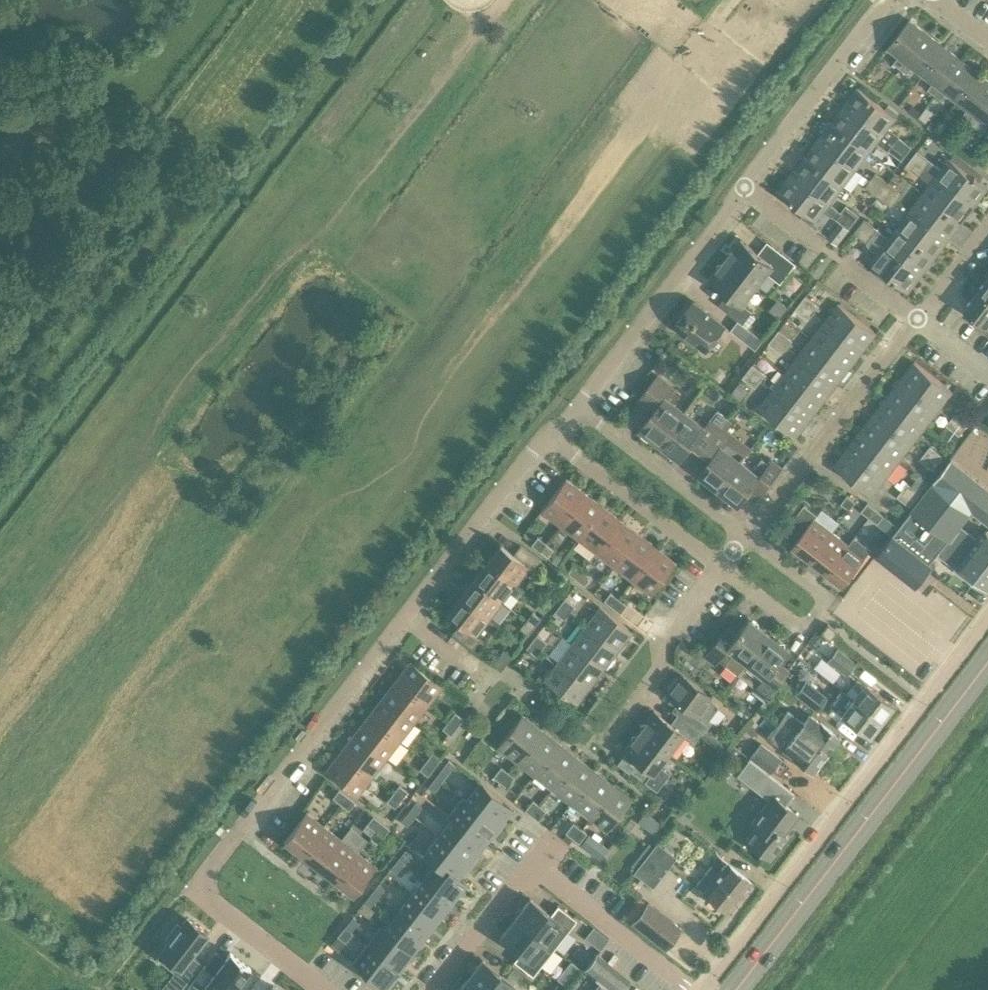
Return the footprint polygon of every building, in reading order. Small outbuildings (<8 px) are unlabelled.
[(893,63),(901,68),(927,33),(910,20),(888,48),(898,56),(893,63)] [(912,67),(923,75),(945,46),(927,33),(901,68),(907,74),(912,67)] [(928,89),(935,94),(962,60),(945,46),(923,75),(933,83),(928,89)] [(947,93),(957,101),(979,73),(962,60),(935,94),(942,100),(947,93)] [(969,121),(987,96),(987,80),(979,73),(957,101),(967,109),(962,116),(969,121)] [(900,135),(889,127),(899,113),(888,105),(885,109),(858,88),(845,105),(907,153),(912,147),(899,136),(900,135)] [(969,121),(976,126),(981,120),(987,125),(987,96),(969,121)] [(870,152),(877,142),(902,160),(907,153),(845,105),(832,122),(870,152)] [(934,113),(927,107),(919,117),(927,123),(934,113)] [(832,122),(819,139),(857,169),(870,152),(832,122)] [(843,186),(857,169),(819,139),(805,157),(843,186)] [(913,157),(926,167),(931,161),(918,151),(913,157)] [(805,157),(792,174),(830,203),(843,186),(805,157)] [(926,167),(913,157),(907,165),(920,175),(926,167)] [(937,176),(975,205),(987,188),(950,159),(937,176)] [(876,173),(871,180),(884,190),(889,183),(876,173)] [(855,222),(841,211),(841,212),(830,204),(830,203),(792,174),(778,191),(805,212),(801,217),(813,226),(824,211),(832,217),(836,219),(849,229),(855,222)] [(962,222),(975,205),(937,176),(924,193),(962,222)] [(865,187),(878,197),(884,190),(871,180),(865,187)] [(902,193),(889,183),(884,190),(897,200),(902,193)] [(892,207),(897,200),(884,190),(878,197),(892,207)] [(924,193),(910,210),(948,240),(962,222),(924,193)] [(841,211),(855,222),(860,215),(846,205),(841,211)] [(935,257),(948,240),(910,210),(897,227),(935,257)] [(897,227),(889,238),(864,219),(859,226),(873,236),(884,245),(922,274),(935,257),(897,227)] [(859,226),(854,233),(868,243),(873,236),(859,226)] [(726,260),(758,285),(768,273),(781,283),(796,263),(772,245),(763,257),(741,240),(726,260)] [(885,281),(888,276),(908,292),(922,274),(884,245),(878,252),(870,262),(874,265),(871,270),(885,281)] [(743,304),(758,285),(726,260),(711,279),(732,297),(723,309),(738,320),(748,328),(748,327),(756,317),(752,313),(753,312),(743,304)] [(978,293),(987,300),(987,280),(978,293)] [(977,319),(974,324),(987,335),(987,300),(978,293),(965,310),(977,319)] [(800,303),(814,313),(819,306),(806,295),(800,303)] [(694,301),(675,327),(706,350),(725,325),(694,301)] [(814,313),(800,303),(795,309),(809,320),(814,313)] [(838,304),(825,321),(863,351),(877,333),(838,304)] [(748,328),(738,320),(731,330),(756,350),(764,340),(748,327),(748,328)] [(825,321),(812,338),(850,368),(863,351),(825,321)] [(774,337),(787,347),(793,340),(779,330),(774,337)] [(787,347),(774,337),(769,343),(782,353),(787,347)] [(812,338),(799,356),(837,385),(850,368),(812,338)] [(799,356),(786,373),(824,402),(837,385),(799,356)] [(915,363),(901,380),(939,409),(953,391),(915,363)] [(748,371),(761,381),(766,374),(753,364),(748,371)] [(761,381),(748,371),(743,378),(756,388),(761,381)] [(786,373),(773,390),(810,419),(824,402),(786,373)] [(641,429),(643,431),(643,435),(649,440),(654,439),(660,444),(686,411),(674,402),(681,393),(658,375),(643,395),(658,407),(641,429)] [(926,426),(939,409),(901,380),(888,397),(926,426)] [(797,436),(810,419),(773,390),(759,407),(797,436)] [(888,397),(875,414),(913,443),(926,426),(888,397)] [(705,426),(686,411),(660,444),(680,460),(698,437),(707,444),(707,445),(721,427),(729,418),(718,410),(705,426)] [(951,419),(964,429),(970,422),(956,412),(951,419)] [(875,414),(862,431),(899,460),(913,443),(875,414)] [(964,429),(951,419),(946,425),(959,435),(964,429)] [(700,474),(719,489),(743,459),(750,449),(721,427),(707,445),(707,444),(705,446),(715,454),(700,474)] [(886,477),(899,460),(862,431),(849,448),(886,477)] [(926,452),(925,453),(938,463),(944,456),(930,446),(926,452)] [(873,495),(886,477),(849,448),(835,466),(873,495)] [(938,463),(925,453),(920,460),(933,470),(938,463)] [(959,464),(952,458),(945,467),(913,508),(876,554),(915,586),(925,574),(933,564),(930,562),(937,553),(952,534),(960,525),(971,510),(987,524),(987,487),(959,464)] [(733,505),(737,503),(739,505),(755,484),(764,491),(782,468),(773,461),(770,464),(763,459),(755,469),(743,459),(719,489),(727,496),(727,500),(733,505)] [(541,510),(560,525),(585,493),(566,478),(541,510)] [(908,483),(902,490),(916,500),(921,493),(908,483)] [(911,507),(916,500),(902,490),(897,496),(911,507)] [(560,525),(578,539),(603,507),(585,493),(560,525)] [(850,510),(856,501),(848,495),(841,503),(850,510)] [(876,509),(868,503),(864,507),(861,511),(870,517),(876,509)] [(818,515),(805,504),(793,519),(790,517),(780,530),(788,536),(785,540),(811,560),(833,532),(815,519),(818,515)] [(578,539),(596,552),(621,520),(603,507),(578,539)] [(884,515),(876,509),(870,517),(878,524),(884,515)] [(596,552),(614,566),(639,534),(621,520),(596,552)] [(986,530),(979,539),(960,525),(952,534),(970,549),(968,551),(982,562),(985,559),(987,561),(987,531),(986,530)] [(849,545),(833,532),(811,560),(828,572),(849,545)] [(614,566),(632,580),(657,548),(639,534),(614,566)] [(985,559),(982,562),(968,551),(970,549),(952,534),(937,553),(956,567),(954,570),(973,584),(978,578),(987,586),(987,561),(985,559)] [(540,551),(546,543),(537,536),(531,545),(540,551)] [(546,543),(540,551),(547,557),(554,549),(546,543)] [(515,584),(529,567),(532,570),(540,560),(520,545),(513,554),(500,545),(487,562),(515,584)] [(866,557),(849,545),(828,572),(844,585),(866,557)] [(675,562),(657,548),(632,580),(651,594),(675,562)] [(502,601),(509,592),(516,597),(522,589),(515,584),(487,562),(473,580),(502,601)] [(576,579),(582,571),(574,564),(567,573),(576,579)] [(582,571),(576,579),(584,585),(590,577),(582,571)] [(473,580),(460,597),(489,619),(502,601),(473,580)] [(612,607),(618,598),(610,592),(604,601),(612,607)] [(489,619),(460,597),(447,614),(459,624),(452,633),(472,649),(480,639),(476,636),(489,619)] [(559,605),(569,613),(575,606),(565,598),(559,605)] [(618,598),(612,607),(620,613),(627,604),(618,598)] [(569,613),(559,605),(554,612),(564,619),(569,613)] [(586,625),(618,650),(632,631),(600,607),(586,625)] [(526,620),(534,626),(541,618),(532,612),(526,620)] [(737,674),(745,664),(768,634),(748,619),(733,639),(723,632),(705,656),(715,663),(718,659),(737,674)] [(534,626),(526,620),(520,628),(528,634),(534,626)] [(830,640),(837,631),(828,624),(820,633),(830,640)] [(586,625),(572,643),(604,668),(618,650),(586,625)] [(531,641),(541,649),(547,642),(537,634),(531,641)] [(745,664),(762,678),(752,691),(763,700),(782,676),(772,669),(788,649),(768,634),(745,664)] [(541,649),(531,641),(526,648),(536,655),(541,649)] [(572,643),(558,661),(590,686),(604,668),(572,643)] [(837,648),(828,660),(846,675),(856,663),(837,648)] [(492,664),(501,671),(511,657),(502,650),(492,664)] [(576,705),(590,686),(558,661),(544,680),(576,705)] [(410,662),(396,680),(428,705),(442,686),(410,662)] [(687,709),(681,718),(701,733),(703,734),(711,722),(708,720),(718,707),(716,703),(709,698),(710,697),(682,675),(679,679),(676,677),(667,689),(670,691),(667,695),(687,709)] [(857,678),(845,693),(881,721),(892,705),(863,683),(857,678)] [(414,723),(428,705),(396,680),(382,698),(414,723)] [(825,697),(805,682),(796,694),(816,709),(825,697)] [(880,727),(878,724),(881,721),(845,693),(841,690),(830,704),(841,713),(869,735),(871,733),(875,733),(880,727)] [(400,741),(414,723),(382,698),(368,716),(400,741)] [(787,710),(780,720),(797,732),(794,735),(804,743),(809,737),(829,752),(840,737),(809,714),(803,722),(787,710)] [(448,721),(457,727),(463,718),(455,712),(448,721)] [(654,712),(639,731),(669,754),(684,735),(694,742),(701,733),(681,718),(674,727),(654,712)] [(497,747),(516,761),(541,729),(522,715),(497,747)] [(386,759),(400,741),(368,716),(354,734),(386,759)] [(813,773),(829,752),(809,737),(804,743),(794,735),(797,732),(780,720),(767,737),(813,773)] [(457,727),(448,721),(442,728),(451,735),(457,727)] [(516,761),(534,775),(559,743),(541,729),(516,761)] [(669,754),(639,731),(624,751),(633,758),(637,761),(630,770),(650,785),(655,779),(659,782),(667,772),(660,766),(669,754)] [(372,777),(386,759),(354,734),(340,752),(372,777)] [(534,775),(552,789),(577,757),(559,743),(534,775)] [(770,772),(780,759),(761,744),(750,758),(770,772)] [(372,777),(340,752),(326,771),(357,795),(372,777)] [(426,761),(434,767),(440,759),(432,753),(426,761)] [(552,789),(570,803),(595,771),(577,757),(552,789)] [(758,788),(770,798),(751,822),(756,826),(746,839),(771,859),(787,837),(783,833),(798,814),(785,804),(794,793),(749,759),(737,775),(756,790),(758,788)] [(434,767),(426,761),(419,769),(428,775),(434,767)] [(500,781),(508,772),(501,766),(493,776),(500,781)] [(442,767),(435,777),(441,782),(448,772),(442,767)] [(570,803),(588,816),(613,785),(595,771),(570,803)] [(508,772),(500,781),(507,787),(515,777),(508,772)] [(441,782),(435,777),(427,786),(434,791),(441,782)] [(499,825),(512,808),(480,783),(467,800),(499,825)] [(395,789),(393,793),(401,799),(407,791),(399,785),(395,789)] [(631,799),(613,785),(588,816),(607,831),(631,799)] [(332,797),(340,804),(347,795),(339,789),(332,797)] [(401,799),(393,793),(386,801),(395,807),(401,799)] [(347,795),(340,804),(349,810),(355,802),(347,795)] [(484,843),(499,825),(467,800),(463,797),(448,815),(452,818),(484,843)] [(532,815),(540,805),(533,800),(525,810),(532,815)] [(415,801),(408,811),(414,816),(422,806),(415,801)] [(540,805),(532,815),(539,820),(546,810),(540,805)] [(414,816),(408,811),(401,820),(407,825),(414,816)] [(646,811),(638,820),(654,833),(662,823),(646,811)] [(284,841),(301,854),(323,826),(306,812),(284,841)] [(367,824),(375,830),(381,822),(373,815),(367,824)] [(439,835),(471,860),(484,843),(452,818),(439,835)] [(381,822),(375,830),(383,837),(389,828),(381,822)] [(572,837),(580,827),(573,822),(565,832),(572,837)] [(301,854),(318,867),(340,839),(323,826),(301,854)] [(580,827),(572,837),(579,843),(587,833),(580,827)] [(471,860),(439,835),(425,852),(437,862),(438,860),(459,876),(471,860)] [(318,867),(336,881),(358,852),(340,839),(318,867)] [(652,886),(677,856),(657,840),(633,870),(652,886)] [(405,849),(398,858),(404,863),(411,854),(405,849)] [(358,852),(336,881),(353,894),(375,866),(358,852)] [(404,863),(398,858),(390,868),(397,873),(404,863)] [(452,901),(466,883),(459,876),(438,860),(437,862),(424,879),(452,901)] [(703,890),(702,891),(728,912),(752,881),(727,861),(719,872),(712,867),(697,885),(703,890)] [(424,879),(411,896),(439,918),(452,901),(424,879)] [(378,883),(371,892),(377,897),(385,888),(378,883)] [(377,897),(371,892),(364,902),(370,907),(377,897)] [(411,896),(397,913),(426,935),(439,918),(411,896)] [(550,914),(530,898),(515,917),(546,942),(554,948),(576,919),(558,905),(550,914)] [(648,902),(632,923),(665,949),(681,928),(648,902)] [(397,913),(385,929),(413,951),(426,935),(397,913)] [(352,917),(345,926),(351,931),(358,922),(352,917)] [(546,942),(515,917),(500,936),(521,952),(514,961),(533,975),(540,966),(533,960),(546,942)] [(156,957),(174,971),(159,989),(180,989),(201,962),(192,955),(208,934),(187,918),(181,926),(177,923),(165,938),(168,941),(156,957)] [(351,931),(345,926),(337,936),(345,942),(353,933),(351,931)] [(367,944),(399,969),(413,951),(385,929),(381,926),(367,944)] [(399,969),(367,944),(353,961),(386,986),(399,969)] [(192,987),(195,989),(237,989),(255,968),(233,952),(218,972),(208,965),(192,987)] [(629,979),(597,953),(584,969),(600,982),(593,989),(621,989),(629,979)] [(482,959),(468,977),(485,989),(509,989),(514,984),(482,959)] [(573,962),(558,981),(567,987),(581,969),(573,962)] [(468,977),(458,989),(485,989),(468,977)]
